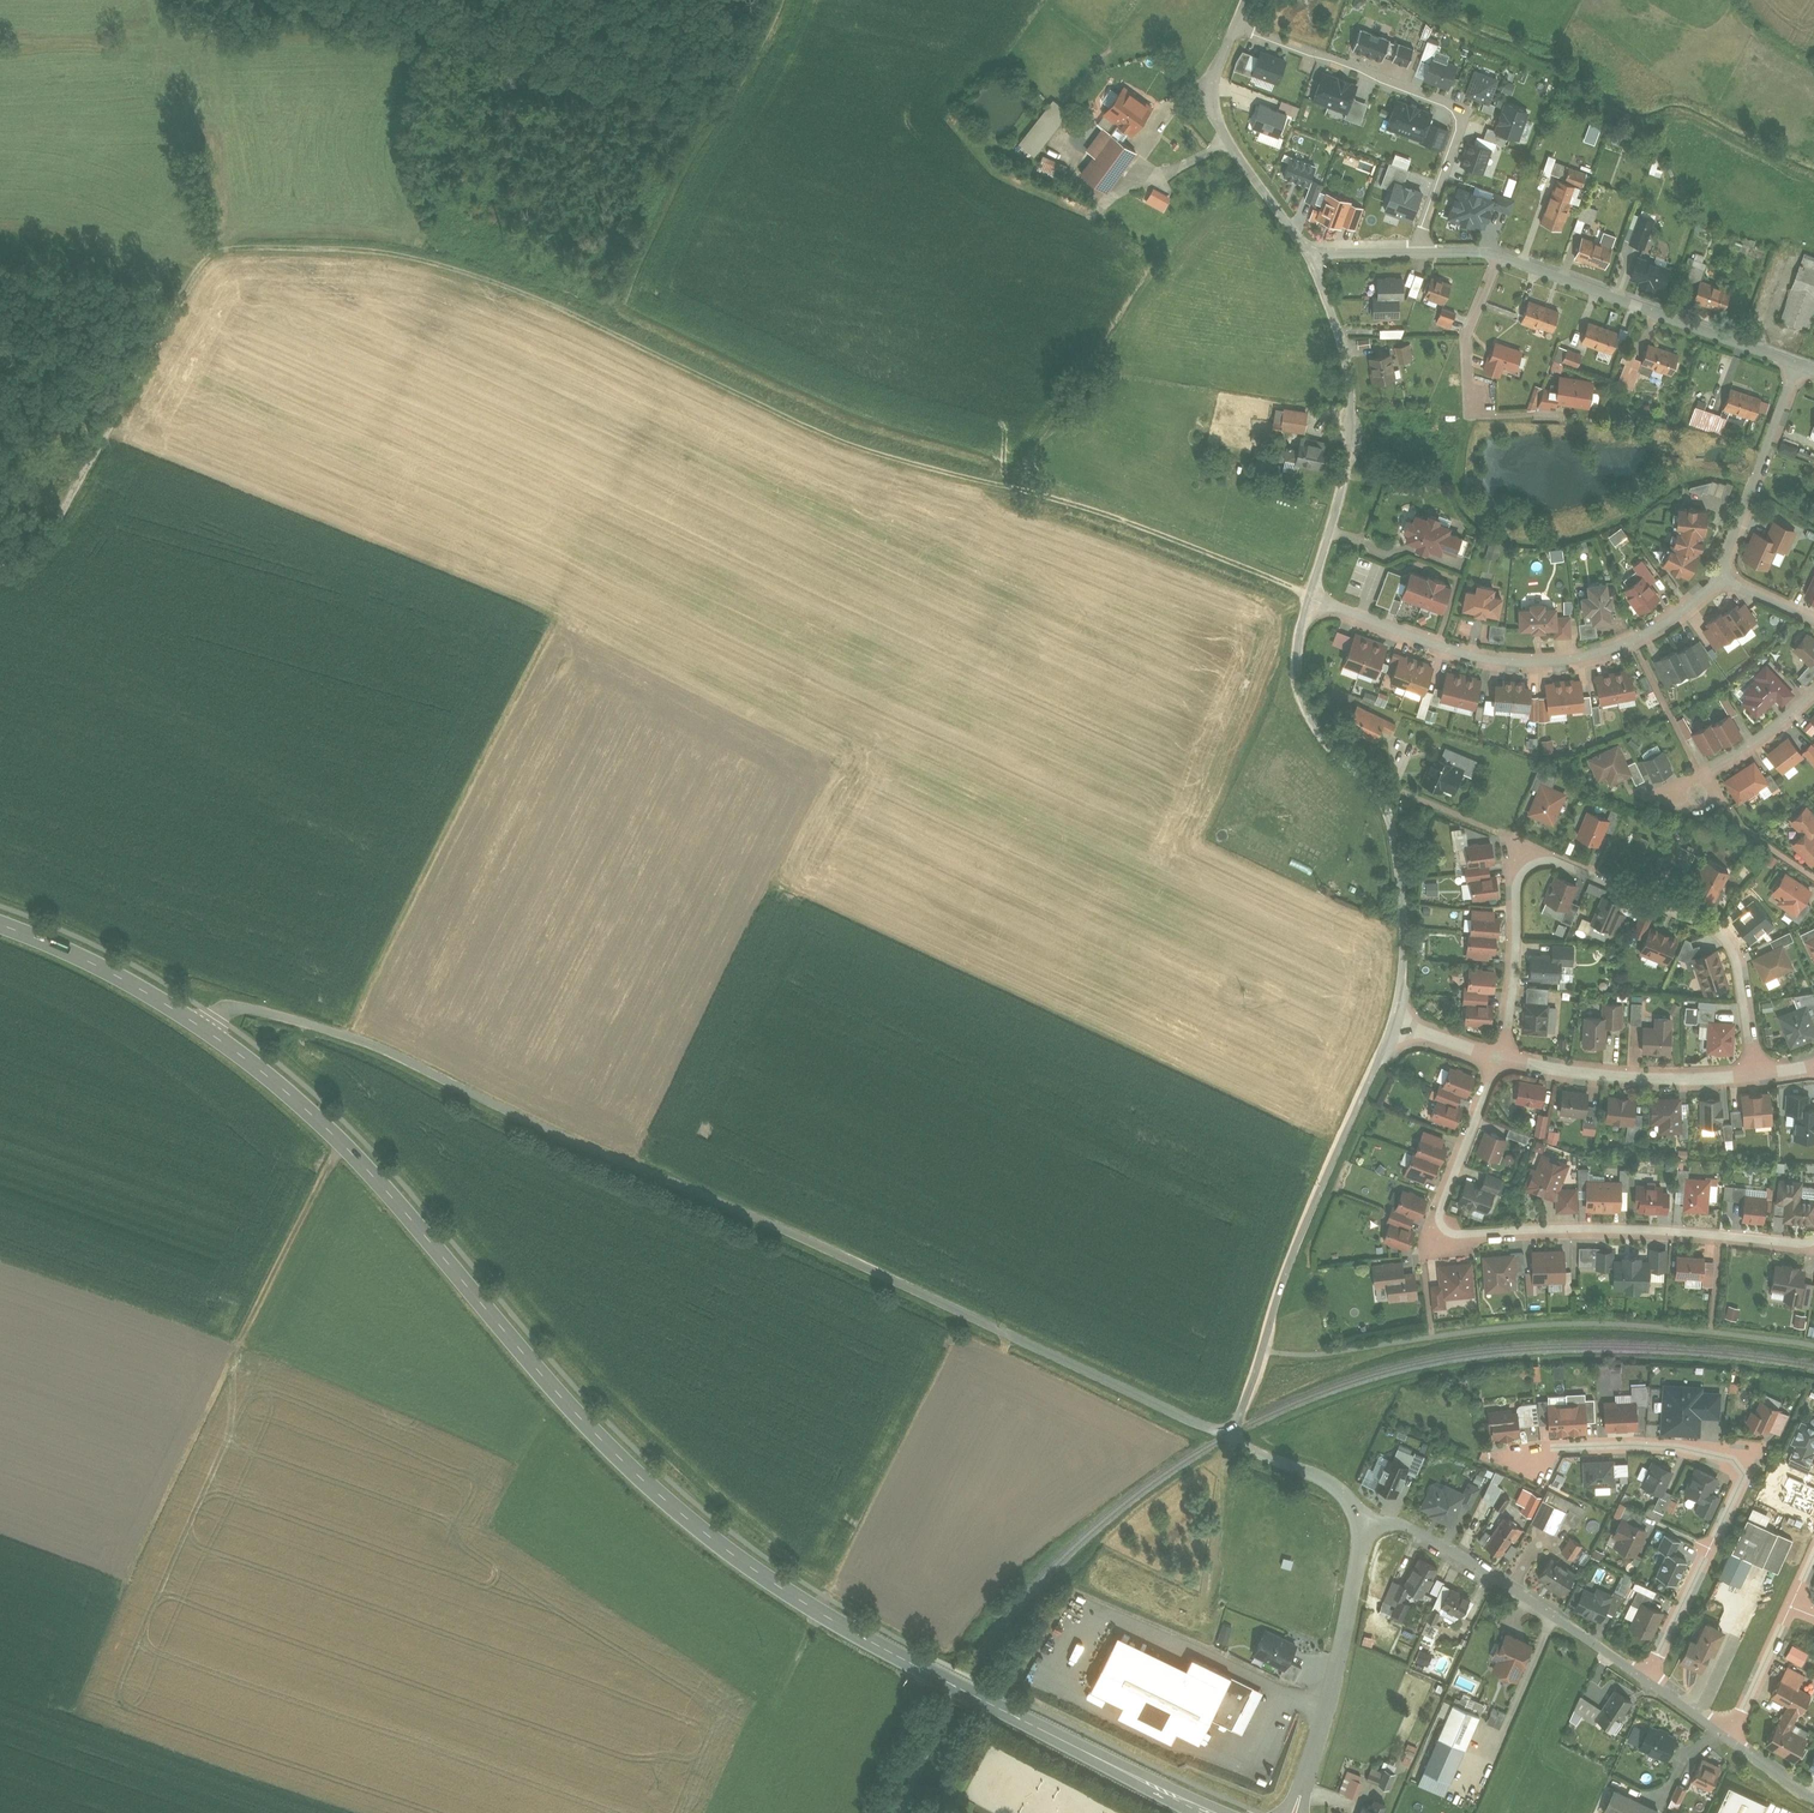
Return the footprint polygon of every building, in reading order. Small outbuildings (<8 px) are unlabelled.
[(1389,40),(1359,29),(1352,51),(1381,61),(1383,57),(1388,42),(1389,40)] [(1397,45),(1388,42),(1383,57),(1392,60),(1397,45)] [(1432,56),(1433,56),(1437,46),(1426,42),(1420,60),(1429,63),(1432,56)] [(1398,43),(1397,45),(1392,60),(1391,63),(1407,68),(1413,48),(1398,43)] [(1252,75),(1258,58),(1242,51),(1234,70),(1251,77),(1252,75)] [(1258,58),(1252,75),(1276,83),(1284,61),(1260,53),(1258,58)] [(1162,54),(1154,65),(1164,72),(1172,61),(1162,54)] [(1433,56),(1432,56),(1429,63),(1423,81),(1448,89),(1457,65),(1433,56)] [(1498,80),(1474,71),(1465,97),(1483,103),(1489,106),(1490,104),(1498,80)] [(1356,85),(1323,73),(1314,101),(1347,112),(1351,100),(1356,85)] [(1506,79),(1502,92),(1512,95),(1516,82),(1506,79)] [(1124,85),(1096,122),(1108,131),(1114,123),(1131,136),(1153,107),(1124,85)] [(1111,88),(1102,100),(1109,104),(1117,91),(1111,88)] [(1434,107),(1394,93),(1383,124),(1423,138),(1431,114),(1434,107)] [(1017,143),(1032,155),(1067,111),(1051,99),(1046,105),(1042,111),(1039,109),(1033,117),(1036,119),(1017,143)] [(1278,109),(1296,116),(1300,106),(1281,99),(1278,109)] [(1344,120),(1360,125),(1367,105),(1351,100),(1347,112),(1344,120)] [(1489,106),(1483,103),(1480,110),(1492,114),(1495,106),(1490,104),(1489,106)] [(1529,112),(1505,104),(1495,131),(1495,133),(1507,138),(1519,142),(1529,112)] [(1261,105),(1254,125),(1279,136),(1286,114),(1278,111),(1261,105)] [(1450,121),(1431,114),(1423,138),(1442,146),(1450,121)] [(1078,172),(1105,193),(1136,152),(1108,131),(1096,122),(1078,145),(1091,155),(1078,172)] [(1590,123),(1584,140),(1595,144),(1601,127),(1590,123)] [(1487,128),(1483,140),(1497,144),(1504,147),(1507,138),(1495,133),(1495,131),(1487,128)] [(1623,136),(1616,134),(1613,142),(1620,145),(1623,136)] [(1476,137),(1474,145),(1492,151),(1494,152),(1497,144),(1483,140),(1476,137)] [(1474,145),(1469,143),(1461,166),(1483,174),(1492,151),(1474,145)] [(1647,144),(1644,151),(1655,155),(1657,148),(1647,144)] [(1655,175),(1662,156),(1656,153),(1649,173),(1655,175)] [(1033,169),(1059,179),(1065,164),(1040,154),(1033,169)] [(1551,175),(1555,156),(1548,154),(1543,173),(1551,175)] [(1316,166),(1292,157),(1284,176),(1309,185),(1316,166)] [(1358,158),(1354,169),(1372,176),(1376,165),(1358,158)] [(1395,183),(1403,186),(1408,171),(1387,164),(1380,186),(1393,190),(1395,183)] [(1569,168),(1565,180),(1580,185),(1581,185),(1585,174),(1569,168)] [(1591,176),(1585,174),(1581,185),(1587,187),(1591,176)] [(1512,196),(1517,179),(1509,177),(1504,194),(1512,196)] [(1565,180),(1557,177),(1541,223),(1562,230),(1572,201),(1579,203),(1581,196),(1576,194),(1580,185),(1565,180)] [(1393,190),(1384,212),(1411,223),(1422,194),(1403,186),(1395,183),(1393,190)] [(1163,213),(1172,197),(1154,186),(1145,202),(1163,213)] [(1493,198),(1459,186),(1447,220),(1481,231),(1490,207),(1493,198)] [(1351,203),(1327,194),(1317,220),(1341,230),(1343,226),(1350,206),(1351,203)] [(1494,194),(1493,198),(1490,207),(1509,213),(1513,201),(1494,194)] [(1362,210),(1350,206),(1343,226),(1355,230),(1362,210)] [(1597,211),(1583,206),(1579,218),(1592,223),(1597,211)] [(1629,227),(1634,229),(1639,215),(1634,213),(1629,227)] [(1645,247),(1655,218),(1640,213),(1639,215),(1634,229),(1630,242),(1645,247)] [(1603,233),(1600,242),(1613,247),(1616,238),(1603,233)] [(1583,236),(1575,258),(1605,268),(1613,247),(1600,242),(1583,236)] [(1697,252),(1694,260),(1703,263),(1706,255),(1697,252)] [(1806,252),(1781,318),(1810,329),(1813,318),(1813,255),(1806,252)] [(1638,255),(1629,278),(1663,290),(1671,268),(1638,255)] [(1685,281),(1697,286),(1700,280),(1705,265),(1703,263),(1694,260),(1685,281)] [(1415,274),(1409,272),(1405,283),(1411,285),(1415,274)] [(1416,273),(1415,274),(1411,285),(1408,294),(1416,297),(1424,276),(1416,273)] [(1403,276),(1377,277),(1377,298),(1398,298),(1403,298),(1403,276)] [(1431,278),(1424,296),(1444,304),(1451,286),(1431,278)] [(1692,300),(1723,311),(1730,291),(1700,280),(1697,286),(1692,300)] [(1399,318),(1398,298),(1377,298),(1371,298),(1371,319),(1399,318)] [(1560,311),(1530,299),(1521,324),(1535,329),(1537,326),(1537,327),(1546,330),(1551,332),(1560,311)] [(1442,308),(1436,323),(1451,329),(1457,314),(1442,308)] [(1619,331),(1589,320),(1581,343),(1602,350),(1611,353),(1619,331)] [(1546,330),(1537,327),(1536,332),(1545,335),(1546,330)] [(1402,328),(1380,328),(1380,337),(1402,337),(1402,328)] [(1523,350),(1494,341),(1484,371),(1498,376),(1501,367),(1516,372),(1523,350)] [(1680,353),(1649,342),(1642,360),(1641,364),(1652,368),(1672,375),(1680,353)] [(1411,344),(1396,346),(1398,363),(1413,361),(1411,344)] [(1562,361),(1567,349),(1560,346),(1554,360),(1556,361),(1561,363),(1562,361)] [(1641,364),(1642,360),(1634,357),(1636,352),(1626,348),(1621,361),(1625,362),(1617,382),(1633,388),(1640,371),(1638,370),(1641,364)] [(1582,355),(1567,349),(1562,361),(1577,367),(1582,355)] [(1611,353),(1602,350),(1600,356),(1608,359),(1611,353)] [(1392,355),(1370,359),(1372,384),(1396,379),(1392,355)] [(1561,363),(1556,361),(1549,377),(1557,380),(1558,377),(1559,376),(1563,364),(1561,363)] [(1650,374),(1652,368),(1641,364),(1638,370),(1640,371),(1650,374)] [(1559,376),(1558,377),(1556,390),(1545,388),(1541,397),(1540,397),(1538,403),(1537,407),(1556,410),(1557,404),(1590,409),(1594,381),(1559,376)] [(1543,388),(1536,385),(1526,410),(1535,410),(1538,403),(1540,397),(1543,388)] [(1761,397),(1731,387),(1723,409),(1734,412),(1754,419),(1761,397)] [(1302,434),(1305,411),(1273,407),(1269,434),(1278,436),(1278,431),(1302,434)] [(1721,434),(1726,419),(1694,408),(1689,423),(1721,434)] [(1796,425),(1789,422),(1786,430),(1793,432),(1796,425)] [(1320,472),(1326,442),(1299,436),(1296,450),(1284,447),(1281,463),(1320,472)] [(1796,457),(1801,445),(1785,439),(1783,445),(1785,446),(1783,451),(1796,457)] [(1798,454),(1813,460),(1813,450),(1813,452),(1805,450),(1806,447),(1802,446),(1798,454)] [(1707,493),(1712,481),(1706,479),(1689,482),(1687,488),(1701,494),(1703,491),(1707,493)] [(1714,480),(1709,493),(1715,495),(1720,482),(1714,480)] [(1720,482),(1715,495),(1721,497),(1726,484),(1720,482)] [(1726,484),(1721,497),(1728,499),(1733,486),(1727,484),(1726,484)] [(1689,555),(1691,548),(1700,550),(1704,537),(1695,534),(1697,527),(1705,528),(1707,509),(1696,508),(1696,506),(1686,505),(1686,507),(1678,506),(1676,525),(1681,525),(1679,530),(1675,529),(1671,542),(1675,543),(1674,548),(1669,545),(1661,563),(1669,567),(1669,568),(1678,573),(1679,571),(1688,576),(1696,558),(1689,555)] [(1441,553),(1442,549),(1454,553),(1455,550),(1460,537),(1461,534),(1450,530),(1451,526),(1449,525),(1438,521),(1440,516),(1428,511),(1426,516),(1415,512),(1412,519),(1406,517),(1401,529),(1407,532),(1404,539),(1415,543),(1414,547),(1426,552),(1427,548),(1441,553)] [(1440,516),(1438,521),(1449,525),(1452,519),(1440,514),(1440,516)] [(1766,537),(1754,531),(1741,559),(1767,571),(1777,549),(1787,554),(1798,530),(1773,519),(1766,537)] [(1615,544),(1627,536),(1621,527),(1609,535),(1615,544)] [(1468,540),(1460,537),(1455,550),(1462,553),(1468,540)] [(1490,539),(1486,558),(1499,560),(1503,542),(1490,539)] [(1577,542),(1579,552),(1589,549),(1586,540),(1577,542)] [(1553,551),(1553,554),(1557,558),(1560,558),(1564,554),(1564,550),(1560,547),(1557,547),(1553,551)] [(1633,565),(1640,576),(1643,574),(1649,584),(1655,580),(1641,559),(1633,565)] [(1400,581),(1405,583),(1409,571),(1402,575),(1388,569),(1375,602),(1389,608),(1400,581)] [(1405,583),(1400,596),(1442,612),(1453,585),(1445,582),(1445,580),(1427,573),(1426,575),(1410,569),(1409,571),(1405,583)] [(1677,586),(1668,573),(1663,577),(1672,589),(1677,586)] [(1640,576),(1622,588),(1628,596),(1626,597),(1638,614),(1660,599),(1649,584),(1643,574),(1640,576)] [(1804,597),(1813,601),(1813,574),(1804,597)] [(1607,581),(1586,583),(1587,594),(1580,595),(1582,614),(1584,614),(1590,614),(1591,624),(1594,624),(1612,621),(1611,609),(1614,608),(1613,594),(1609,595),(1607,581)] [(1465,588),(1461,609),(1473,612),(1473,615),(1486,618),(1487,614),(1499,617),(1503,596),(1494,594),(1495,586),(1476,582),(1474,590),(1465,588)] [(1573,601),(1563,601),(1564,614),(1573,613),(1573,601)] [(1529,603),(1529,607),(1517,608),(1518,630),(1529,630),(1530,633),(1546,633),(1546,630),(1553,629),(1554,639),(1571,639),(1571,619),(1558,619),(1557,607),(1545,607),(1545,602),(1529,603)] [(1736,605),(1722,614),(1736,635),(1737,637),(1752,627),(1736,605)] [(1590,614),(1584,614),(1585,624),(1579,625),(1580,639),(1596,637),(1594,624),(1591,624),(1590,614)] [(1722,614),(1705,626),(1708,629),(1705,631),(1717,649),(1736,635),(1722,614)] [(1506,627),(1490,626),(1488,643),(1504,644),(1506,627)] [(1347,652),(1352,638),(1337,633),(1333,647),(1347,652)] [(1347,652),(1342,665),(1376,677),(1387,646),(1354,633),(1352,638),(1347,652)] [(1792,650),(1793,651),(1810,666),(1811,667),(1812,667),(1813,665),(1813,641),(1807,634),(1805,636),(1803,634),(1795,644),(1796,645),(1792,650)] [(1699,642),(1678,654),(1689,674),(1691,677),(1712,665),(1699,642)] [(1738,643),(1731,650),(1741,662),(1749,656),(1738,643)] [(1676,650),(1653,663),(1666,687),(1689,674),(1678,654),(1676,650)] [(1400,653),(1389,682),(1395,684),(1392,693),(1403,697),(1406,688),(1423,695),(1434,667),(1400,653)] [(1763,653),(1757,658),(1762,664),(1768,658),(1763,653)] [(1734,695),(1757,718),(1775,700),(1782,707),(1795,694),(1766,664),(1754,677),(1742,690),(1741,689),(1734,695)] [(1812,667),(1811,667),(1800,679),(1807,686),(1813,678),(1813,665),(1812,667)] [(1628,670),(1611,673),(1616,701),(1634,698),(1628,670)] [(1482,680),(1446,671),(1440,695),(1434,694),(1431,705),(1438,707),(1440,700),(1442,700),(1455,704),(1459,705),(1472,708),(1475,709),(1482,680)] [(1611,673),(1594,677),(1600,704),(1602,704),(1603,710),(1618,707),(1616,701),(1611,673)] [(1502,685),(1495,684),(1493,709),(1496,709),(1510,710),(1511,710),(1529,711),(1530,711),(1531,686),(1523,686),(1523,680),(1502,679),(1502,685)] [(1383,684),(1374,680),(1367,696),(1376,700),(1383,684)] [(1553,683),(1545,684),(1546,708),(1547,713),(1551,712),(1567,711),(1573,711),(1583,710),(1582,697),(1581,681),(1574,682),(1574,680),(1553,681),(1553,683)] [(1433,693),(1424,693),(1416,718),(1424,720),(1433,693)] [(1729,715),(1731,717),(1738,713),(1726,694),(1719,698),(1729,715)] [(1591,697),(1582,697),(1583,710),(1584,710),(1592,710),(1591,697)] [(1455,704),(1442,700),(1440,708),(1454,711),(1455,704)] [(1485,701),(1484,708),(1482,721),(1482,723),(1490,724),(1492,702),(1485,701)] [(1472,708),(1459,705),(1457,711),(1470,715),(1472,708)] [(1396,723),(1356,706),(1348,725),(1378,737),(1382,728),(1391,733),(1396,723)] [(1602,723),(1599,706),(1592,707),(1595,724),(1602,723)] [(1484,708),(1477,707),(1476,720),(1482,721),(1484,708)] [(1547,713),(1546,708),(1538,708),(1539,723),(1547,722),(1547,713)] [(1529,711),(1511,710),(1510,718),(1529,719),(1529,711)] [(1438,713),(1433,711),(1429,722),(1435,724),(1438,713)] [(1711,725),(1722,744),(1724,747),(1742,736),(1731,717),(1729,715),(1711,725)] [(1691,734),(1693,733),(1683,716),(1674,721),(1685,740),(1692,736),(1691,734)] [(1693,733),(1691,734),(1692,736),(1703,755),(1722,744),(1711,725),(1710,723),(1693,733)] [(1426,735),(1416,731),(1412,741),(1421,745),(1426,735)] [(1633,736),(1628,743),(1636,749),(1642,742),(1633,736)] [(1789,738),(1768,755),(1783,774),(1804,757),(1789,738)] [(1553,740),(1542,741),(1543,755),(1554,754),(1553,740)] [(1619,744),(1587,758),(1598,783),(1606,779),(1610,787),(1631,777),(1633,776),(1630,768),(1619,744)] [(1802,753),(1813,766),(1813,746),(1812,744),(1802,753)] [(1662,749),(1642,760),(1653,782),(1674,772),(1662,749)] [(1445,750),(1441,760),(1451,765),(1449,771),(1462,776),(1470,779),(1477,763),(1445,750)] [(1441,760),(1434,757),(1421,784),(1439,792),(1442,786),(1445,787),(1454,791),(1455,792),(1462,776),(1449,771),(1451,765),(1441,760)] [(1755,763),(1724,783),(1739,805),(1768,786),(1770,785),(1755,763)] [(1637,764),(1630,768),(1633,776),(1631,777),(1635,786),(1645,781),(1637,764)] [(1531,789),(1537,791),(1541,782),(1553,787),(1558,776),(1540,769),(1531,789)] [(1770,785),(1768,786),(1772,792),(1780,787),(1776,781),(1770,785)] [(1553,787),(1541,782),(1537,791),(1527,815),(1554,826),(1567,793),(1553,787)] [(1454,791),(1445,787),(1442,793),(1451,797),(1454,791)] [(1790,845),(1812,867),(1813,865),(1813,814),(1806,806),(1789,822),(1801,834),(1790,845)] [(1610,820),(1606,831),(1612,834),(1621,814),(1608,808),(1604,818),(1610,820)] [(1587,810),(1576,837),(1599,847),(1606,831),(1610,820),(1604,818),(1587,810)] [(1650,841),(1640,836),(1633,850),(1643,855),(1650,841)] [(1491,842),(1465,845),(1467,863),(1468,866),(1488,863),(1494,863),(1491,842)] [(1714,906),(1731,873),(1709,862),(1692,895),(1714,906)] [(1489,877),(1488,863),(1468,866),(1467,863),(1463,864),(1464,873),(1466,884),(1470,883),(1469,880),(1489,877)] [(1813,891),(1785,872),(1771,893),(1779,899),(1776,904),(1787,911),(1796,917),(1804,905),(1813,891)] [(1577,884),(1555,875),(1543,901),(1546,902),(1566,911),(1570,901),(1577,884)] [(1489,877),(1469,880),(1470,883),(1471,898),(1472,900),(1498,897),(1496,876),(1489,877)] [(1471,898),(1470,883),(1466,884),(1461,884),(1463,899),(1471,898)] [(1621,903),(1602,895),(1591,923),(1592,923),(1610,930),(1610,928),(1612,929),(1620,911),(1618,910),(1621,903)] [(1566,911),(1561,921),(1571,925),(1580,906),(1570,901),(1566,911)] [(1775,926),(1753,901),(1732,919),(1751,942),(1764,931),(1767,933),(1775,926)] [(1561,921),(1566,911),(1546,902),(1541,913),(1561,921)] [(1810,909),(1804,905),(1796,917),(1787,911),(1785,914),(1800,924),(1810,909)] [(1469,931),(1469,934),(1497,937),(1498,919),(1491,918),(1492,912),(1471,910),(1470,918),(1469,931)] [(1652,916),(1641,911),(1631,934),(1643,939),(1652,916)] [(1610,930),(1592,923),(1588,934),(1605,941),(1610,930)] [(1565,926),(1559,924),(1555,933),(1562,936),(1565,926)] [(1651,925),(1638,953),(1647,957),(1658,962),(1667,966),(1679,938),(1651,925)] [(1813,936),(1813,928),(1799,935),(1804,944),(1805,943),(1804,941),(1813,936)] [(1497,937),(1469,934),(1467,934),(1467,935),(1466,948),(1465,958),(1488,960),(1489,953),(1495,954),(1497,937)] [(1771,942),(1774,948),(1783,944),(1784,947),(1793,942),(1789,934),(1771,942)] [(1804,941),(1805,943),(1813,961),(1813,936),(1804,941)] [(1531,954),(1529,981),(1559,983),(1561,962),(1573,963),(1574,946),(1552,944),(1551,955),(1531,954)] [(1774,948),(1752,960),(1764,984),(1765,983),(1777,977),(1795,968),(1784,947),(1783,944),(1774,948)] [(1606,954),(1607,955),(1617,951),(1617,949),(1613,945),(1606,954)] [(1763,952),(1760,946),(1748,952),(1751,958),(1763,952)] [(1717,949),(1691,957),(1698,979),(1702,989),(1704,996),(1730,987),(1717,949)] [(1617,951),(1607,955),(1609,961),(1620,957),(1617,951)] [(1658,962),(1647,957),(1645,963),(1656,967),(1658,962)] [(1494,972),(1467,971),(1467,989),(1466,992),(1487,993),(1493,993),(1494,972)] [(1777,977),(1765,983),(1769,991),(1781,985),(1777,977)] [(1527,987),(1526,1003),(1547,1005),(1549,989),(1527,987)] [(1486,1006),(1487,993),(1466,992),(1467,989),(1462,989),(1462,1009),(1466,1009),(1466,1006),(1486,1006)] [(1811,1017),(1813,1016),(1813,993),(1799,996),(1793,998),(1796,1007),(1805,1004),(1811,1017)] [(1699,1008),(1715,1009),(1715,1001),(1699,1000),(1698,1008),(1699,1008)] [(1772,1000),(1761,1001),(1763,1012),(1773,1011),(1772,1000)] [(1681,1005),(1674,1001),(1669,1011),(1677,1015),(1681,1005)] [(1595,1052),(1598,1047),(1606,1048),(1607,1028),(1621,1028),(1622,1003),(1603,1002),(1602,1017),(1583,1017),(1582,1047),(1586,1051),(1595,1052)] [(1526,1003),(1523,1003),(1521,1033),(1547,1035),(1550,1005),(1547,1005),(1526,1003)] [(1634,1003),(1633,1025),(1642,1025),(1643,1003),(1634,1003)] [(1777,1015),(1790,1049),(1813,1039),(1813,1026),(1811,1017),(1805,1004),(1796,1007),(1777,1015)] [(1486,1006),(1466,1006),(1466,1009),(1465,1027),(1492,1028),(1492,1007),(1486,1006)] [(1698,1023),(1708,1023),(1708,1020),(1714,1021),(1715,1009),(1699,1008),(1698,1023)] [(1643,1026),(1642,1053),(1650,1053),(1653,1056),(1660,1056),(1662,1053),(1671,1054),(1672,1016),(1654,1015),(1654,1026),(1643,1026)] [(1714,1021),(1708,1020),(1708,1023),(1707,1039),(1706,1053),(1732,1055),(1735,1022),(1714,1021)] [(1707,1039),(1708,1023),(1698,1023),(1697,1039),(1707,1039)] [(1772,1026),(1765,1027),(1766,1036),(1773,1035),(1772,1026)] [(1475,1077),(1450,1067),(1444,1084),(1442,1087),(1461,1094),(1467,1097),(1475,1077)] [(1546,1086),(1520,1081),(1515,1104),(1540,1108),(1541,1109),(1542,1107),(1546,1086)] [(1456,1107),(1461,1094),(1442,1087),(1444,1084),(1440,1083),(1432,1101),(1436,1103),(1437,1099),(1456,1107)] [(1589,1093),(1561,1090),(1559,1115),(1583,1117),(1587,1117),(1587,1111),(1589,1093)] [(1770,1092),(1741,1094),(1742,1115),(1743,1125),(1743,1127),(1772,1125),(1770,1092)] [(1787,1094),(1786,1113),(1796,1114),(1794,1139),(1813,1140),(1813,1108),(1810,1108),(1810,1095),(1787,1094)] [(1637,1099),(1608,1096),(1605,1124),(1607,1124),(1621,1125),(1628,1125),(1634,1126),(1634,1123),(1637,1099)] [(1682,1098),(1648,1099),(1649,1125),(1658,1125),(1658,1134),(1680,1134),(1683,1134),(1682,1127),(1682,1098)] [(1456,1107),(1437,1099),(1436,1103),(1429,1119),(1454,1129),(1462,1109),(1456,1107)] [(1722,1099),(1700,1099),(1700,1129),(1722,1128),(1722,1099)] [(1540,1108),(1539,1114),(1549,1116),(1551,1108),(1542,1107),(1541,1109),(1540,1108)] [(1598,1112),(1587,1111),(1587,1117),(1583,1117),(1583,1127),(1584,1127),(1596,1128),(1598,1112)] [(1549,1116),(1539,1114),(1534,1136),(1545,1138),(1549,1116)] [(1641,1136),(1642,1124),(1634,1123),(1634,1126),(1628,1125),(1627,1135),(1641,1136)] [(1596,1128),(1584,1127),(1583,1135),(1596,1136),(1596,1128)] [(1688,1127),(1682,1127),(1683,1134),(1680,1134),(1681,1141),(1689,1141),(1688,1127)] [(1530,1137),(1510,1129),(1507,1136),(1527,1144),(1530,1137)] [(1744,1129),(1735,1130),(1735,1137),(1745,1137),(1744,1129)] [(1423,1131),(1413,1154),(1439,1164),(1446,1148),(1440,1145),(1442,1139),(1423,1131)] [(1505,1138),(1485,1131),(1476,1154),(1496,1162),(1505,1138)] [(1560,1133),(1549,1131),(1547,1143),(1558,1145),(1560,1133)] [(1547,1144),(1537,1140),(1534,1149),(1543,1153),(1547,1144)] [(1439,1164),(1413,1154),(1404,1176),(1424,1184),(1426,1178),(1433,1180),(1439,1164)] [(1524,1189),(1555,1202),(1561,1188),(1570,1166),(1541,1154),(1535,1170),(1532,1169),(1524,1189)] [(1604,1166),(1605,1158),(1597,1158),(1597,1165),(1604,1166)] [(1676,1162),(1667,1161),(1666,1170),(1675,1171),(1676,1162)] [(1577,1169),(1577,1188),(1578,1199),(1586,1199),(1587,1180),(1589,1180),(1589,1176),(1589,1168),(1577,1169)] [(1677,1191),(1684,1191),(1685,1177),(1688,1178),(1689,1170),(1683,1170),(1678,1170),(1677,1191)] [(1481,1187),(1496,1193),(1498,1194),(1503,1181),(1486,1175),(1481,1187)] [(1708,1214),(1711,1180),(1688,1178),(1685,1177),(1684,1191),(1682,1212),(1708,1214)] [(1586,1199),(1586,1212),(1621,1213),(1621,1211),(1622,1191),(1622,1184),(1622,1181),(1621,1181),(1605,1181),(1589,1180),(1587,1180),(1586,1199)] [(1778,1180),(1775,1202),(1785,1204),(1782,1223),(1813,1227),(1813,1200),(1797,1198),(1799,1183),(1778,1180)] [(1466,1181),(1458,1203),(1487,1215),(1496,1193),(1481,1187),(1466,1181)] [(1639,1207),(1638,1212),(1668,1214),(1669,1196),(1662,1196),(1662,1192),(1656,1191),(1656,1183),(1648,1182),(1647,1186),(1635,1185),(1634,1207),(1639,1207)] [(1733,1187),(1727,1186),(1725,1201),(1732,1201),(1733,1187)] [(1555,1202),(1555,1214),(1578,1214),(1578,1199),(1577,1188),(1561,1188),(1555,1202)] [(1745,1195),(1765,1198),(1766,1190),(1745,1188),(1745,1195)] [(1428,1200),(1403,1190),(1396,1207),(1395,1209),(1414,1217),(1420,1219),(1428,1200)] [(1765,1198),(1745,1195),(1741,1223),(1763,1225),(1766,1198),(1765,1198)] [(1408,1230),(1414,1217),(1395,1209),(1396,1207),(1392,1205),(1385,1224),(1388,1226),(1390,1222),(1408,1230)] [(1408,1230),(1390,1222),(1388,1226),(1385,1233),(1382,1242),(1406,1252),(1414,1232),(1408,1230)] [(1385,1233),(1388,1226),(1385,1224),(1382,1223),(1379,1230),(1385,1233)] [(1596,1251),(1602,1251),(1602,1249),(1579,1249),(1579,1268),(1596,1268),(1596,1251)] [(1650,1249),(1650,1260),(1650,1272),(1666,1272),(1666,1249),(1650,1249)] [(1564,1251),(1532,1253),(1533,1273),(1534,1285),(1565,1284),(1565,1275),(1564,1251)] [(1596,1270),(1614,1270),(1614,1260),(1614,1251),(1602,1251),(1596,1251),(1596,1268),(1596,1270)] [(1523,1254),(1513,1255),(1514,1275),(1510,1276),(1510,1278),(1525,1277),(1523,1254)] [(1513,1255),(1483,1257),(1485,1294),(1511,1293),(1510,1278),(1510,1276),(1514,1275),(1513,1255)] [(1704,1257),(1677,1255),(1675,1278),(1677,1278),(1676,1280),(1686,1280),(1686,1278),(1703,1279),(1704,1266),(1704,1257)] [(1650,1272),(1650,1260),(1638,1260),(1638,1256),(1622,1256),(1622,1260),(1614,1260),(1614,1270),(1613,1289),(1625,1289),(1625,1292),(1641,1292),(1641,1289),(1650,1289),(1650,1272)] [(1403,1264),(1374,1266),(1376,1290),(1387,1289),(1386,1278),(1403,1277),(1403,1264)] [(1473,1264),(1438,1267),(1440,1288),(1430,1289),(1432,1310),(1447,1309),(1446,1300),(1476,1297),(1473,1264)] [(1782,1267),(1776,1265),(1771,1291),(1772,1291),(1785,1294),(1784,1301),(1784,1302),(1797,1304),(1799,1296),(1801,1296),(1806,1271),(1797,1269),(1797,1267),(1782,1264),(1782,1267)] [(1715,1267),(1704,1266),(1703,1279),(1703,1286),(1713,1287),(1715,1267)] [(1534,1285),(1533,1273),(1526,1274),(1527,1295),(1534,1295),(1534,1285)] [(1403,1277),(1386,1278),(1387,1289),(1388,1302),(1417,1300),(1415,1276),(1403,1277)] [(1784,1301),(1785,1294),(1772,1291),(1770,1298),(1784,1301)] [(1740,1309),(1729,1306),(1726,1318),(1737,1321),(1740,1309)] [(1807,1317),(1796,1315),(1794,1327),(1805,1329),(1807,1317)] [(1555,1377),(1565,1377),(1564,1366),(1554,1367),(1555,1377)] [(1706,1367),(1695,1366),(1695,1375),(1705,1376),(1706,1367)] [(1731,1369),(1720,1367),(1719,1382),(1730,1384),(1731,1369)] [(1524,1368),(1519,1374),(1525,1379),(1530,1373),(1524,1368)] [(1703,1384),(1662,1382),(1660,1434),(1700,1436),(1701,1417),(1721,1418),(1722,1391),(1702,1390),(1703,1384)] [(1633,1385),(1633,1400),(1637,1400),(1637,1406),(1648,1406),(1649,1385),(1645,1385),(1633,1385)] [(1804,1393),(1798,1391),(1795,1397),(1801,1399),(1804,1393)] [(1548,1403),(1547,1403),(1548,1423),(1548,1433),(1586,1432),(1586,1421),(1595,1421),(1594,1399),(1585,1399),(1585,1392),(1566,1393),(1566,1402),(1558,1402),(1550,1403),(1548,1403)] [(1603,1401),(1604,1430),(1638,1429),(1637,1406),(1637,1400),(1633,1400),(1632,1394),(1616,1394),(1616,1401),(1603,1401)] [(1778,1413),(1780,1408),(1760,1398),(1755,1410),(1751,1409),(1744,1424),(1753,1427),(1754,1424),(1770,1431),(1778,1413)] [(1539,1424),(1548,1423),(1547,1403),(1548,1403),(1548,1399),(1538,1400),(1539,1424)] [(1517,1404),(1518,1417),(1519,1425),(1539,1422),(1537,1402),(1517,1404)] [(1512,1408),(1490,1410),(1493,1438),(1498,1438),(1498,1439),(1513,1437),(1513,1436),(1520,1435),(1519,1425),(1518,1417),(1513,1418),(1512,1408)] [(1788,1418),(1778,1413),(1770,1431),(1780,1435),(1788,1418)] [(1800,1418),(1790,1441),(1794,1443),(1788,1456),(1807,1465),(1813,1449),(1813,1447),(1812,1446),(1813,1443),(1813,1424),(1800,1418)] [(1397,1451),(1392,1464),(1407,1470),(1405,1474),(1415,1478),(1423,1458),(1415,1455),(1414,1458),(1397,1451)] [(1387,1462),(1375,1491),(1395,1499),(1405,1474),(1407,1470),(1392,1464),(1387,1462)] [(1614,1462),(1582,1463),(1583,1488),(1615,1487),(1614,1462)] [(1673,1473),(1652,1462),(1640,1486),(1661,1496),(1664,1489),(1673,1473)] [(1486,1475),(1490,1476),(1492,1471),(1481,1467),(1474,1482),(1482,1485),(1486,1475)] [(1718,1480),(1693,1469),(1683,1492),(1700,1500),(1707,1503),(1711,1494),(1718,1480)] [(1495,1471),(1491,1481),(1497,1485),(1503,1475),(1495,1471)] [(1811,1515),(1813,1509),(1813,1475),(1807,1472),(1803,1481),(1788,1474),(1776,1499),(1811,1515)] [(1557,1473),(1552,1486),(1561,1489),(1566,1477),(1557,1473)] [(1441,1489),(1431,1484),(1420,1508),(1430,1513),(1428,1516),(1451,1527),(1461,1505),(1470,1509),(1481,1486),(1468,1480),(1463,1492),(1444,1483),(1441,1489)] [(1501,1493),(1504,1489),(1497,1485),(1491,1481),(1483,1497),(1493,1504),(1501,1493)] [(1520,1511),(1532,1517),(1542,1497),(1538,1495),(1540,1491),(1533,1487),(1520,1511)] [(1571,1501),(1548,1489),(1531,1521),(1556,1534),(1563,1521),(1568,1511),(1566,1510),(1571,1501)] [(1655,1509),(1663,1513),(1673,1493),(1664,1489),(1661,1496),(1655,1509)] [(1508,1499),(1501,1493),(1493,1504),(1492,1506),(1500,1511),(1508,1499)] [(1711,1494),(1707,1503),(1700,1500),(1695,1511),(1711,1519),(1720,1499),(1711,1494)] [(1677,1501),(1672,1499),(1666,1510),(1671,1512),(1677,1501)] [(1586,1510),(1571,1501),(1566,1510),(1568,1511),(1563,1521),(1575,1528),(1586,1510)] [(1621,1518),(1626,1505),(1620,1502),(1614,1515),(1621,1518)] [(1621,1518),(1640,1526),(1645,1514),(1626,1505),(1621,1518)] [(1655,1509),(1648,1506),(1645,1512),(1650,1514),(1649,1516),(1660,1521),(1663,1513),(1655,1509)] [(1747,1518),(1765,1527),(1770,1515),(1752,1507),(1747,1518)] [(1519,1528),(1503,1517),(1491,1534),(1483,1545),(1500,1556),(1519,1528)] [(1635,1558),(1648,1530),(1640,1526),(1621,1518),(1613,1534),(1612,1536),(1617,1538),(1613,1548),(1635,1558)] [(1765,1527),(1747,1518),(1731,1552),(1742,1557),(1753,1562),(1762,1566),(1777,1533),(1765,1527)] [(1483,1545),(1491,1534),(1486,1530),(1478,1541),(1483,1545)] [(1613,1548),(1617,1538),(1612,1536),(1613,1534),(1611,1533),(1606,1545),(1613,1548)] [(1793,1540),(1777,1533),(1762,1566),(1777,1574),(1793,1540)] [(1657,1549),(1665,1553),(1673,1538),(1665,1534),(1657,1549)] [(1583,1546),(1570,1538),(1561,1551),(1574,1559),(1583,1546)] [(1512,1559),(1517,1546),(1511,1543),(1505,1556),(1512,1559)] [(1605,1554),(1596,1549),(1591,1557),(1601,1562),(1605,1554)] [(1661,1566),(1667,1555),(1660,1551),(1654,1563),(1661,1566)] [(1729,1583),(1742,1557),(1731,1552),(1719,1579),(1729,1584),(1729,1583)] [(1685,1561),(1667,1553),(1667,1555),(1661,1566),(1656,1577),(1674,1585),(1685,1561)] [(1742,1557),(1729,1583),(1740,1588),(1753,1562),(1742,1557)] [(1283,1558),(1282,1568),(1292,1569),(1293,1560),(1283,1558)] [(1421,1602),(1439,1570),(1418,1559),(1403,1586),(1405,1587),(1404,1589),(1408,1591),(1406,1594),(1421,1602)] [(1550,1559),(1538,1579),(1563,1595),(1575,1575),(1550,1559)] [(1403,1586),(1394,1581),(1380,1608),(1391,1614),(1389,1619),(1401,1625),(1411,1605),(1403,1601),(1406,1594),(1408,1591),(1404,1589),(1405,1587),(1403,1586)] [(1638,1591),(1654,1599),(1657,1593),(1635,1582),(1632,1588),(1638,1591)] [(1440,1613),(1442,1608),(1441,1608),(1446,1599),(1452,1589),(1443,1585),(1432,1610),(1433,1610),(1440,1613)] [(1577,1603),(1582,1591),(1575,1588),(1570,1600),(1577,1603)] [(1577,1603),(1573,1611),(1602,1623),(1611,1602),(1614,1595),(1613,1594),(1597,1588),(1594,1594),(1583,1589),(1582,1591),(1577,1603)] [(1638,1591),(1631,1605),(1638,1609),(1642,1603),(1650,1607),(1651,1605),(1652,1606),(1655,1601),(1653,1600),(1654,1599),(1638,1591)] [(1446,1599),(1441,1608),(1442,1608),(1460,1619),(1469,1603),(1450,1592),(1446,1599)] [(1613,1594),(1614,1595),(1611,1602),(1620,1606),(1624,1597),(1614,1593),(1613,1594)] [(1650,1607),(1642,1603),(1638,1609),(1632,1622),(1628,1629),(1650,1640),(1663,1613),(1650,1607)] [(1632,1622),(1638,1609),(1631,1605),(1625,1618),(1632,1622)] [(1389,1619),(1391,1614),(1380,1608),(1378,1614),(1389,1619)] [(1440,1613),(1433,1610),(1423,1633),(1426,1634),(1436,1639),(1442,1626),(1436,1623),(1440,1613)] [(1691,1640),(1680,1662),(1701,1673),(1722,1631),(1705,1622),(1695,1643),(1691,1640)] [(1218,1643),(1229,1645),(1232,1626),(1222,1624),(1218,1643)] [(1253,1655),(1285,1670),(1288,1664),(1297,1646),(1265,1631),(1253,1655)] [(1533,1645),(1505,1633),(1494,1658),(1498,1660),(1492,1673),(1516,1683),(1533,1645)] [(1436,1639),(1426,1634),(1422,1642),(1432,1647),(1436,1639)] [(1186,1669),(1117,1636),(1090,1690),(1122,1706),(1117,1717),(1171,1743),(1176,1732),(1198,1742),(1209,1719),(1230,1677),(1191,1658),(1186,1669)] [(1790,1664),(1812,1677),(1813,1672),(1813,1654),(1812,1653),(1810,1656),(1798,1649),(1790,1664)] [(1434,1656),(1420,1650),(1415,1661),(1429,1667),(1434,1656)] [(1301,1671),(1288,1664),(1285,1670),(1281,1678),(1294,1685),(1301,1671)] [(1781,1680),(1798,1689),(1805,1677),(1789,1667),(1781,1680)] [(1230,1677),(1209,1719),(1243,1736),(1264,1693),(1230,1677)] [(1788,1707),(1765,1747),(1795,1764),(1808,1740),(1806,1740),(1797,1734),(1789,1730),(1799,1713),(1802,1715),(1811,1697),(1798,1689),(1781,1680),(1771,1698),(1788,1707)] [(1444,1688),(1438,1685),(1435,1691),(1441,1694),(1444,1688)] [(1593,1721),(1615,1736),(1622,1726),(1618,1723),(1632,1703),(1614,1691),(1600,1710),(1593,1721)] [(1593,1721),(1600,1710),(1582,1697),(1579,1701),(1572,1716),(1577,1719),(1580,1716),(1592,1724),(1593,1721)] [(1478,1715),(1451,1703),(1422,1773),(1449,1784),(1478,1715)] [(1500,1730),(1506,1714),(1494,1709),(1487,1725),(1500,1730)] [(1651,1724),(1639,1750),(1665,1762),(1677,1736),(1651,1724)] [(1801,1727),(1797,1734),(1806,1740),(1810,1733),(1801,1727)] [(1410,1768),(1418,1749),(1407,1745),(1399,1763),(1410,1768)] [(1703,1760),(1692,1783),(1711,1791),(1721,1769),(1703,1760)] [(1382,1770),(1385,1771),(1394,1774),(1397,1767),(1385,1762),(1382,1770)] [(1366,1782),(1379,1787),(1384,1773),(1372,1769),(1366,1782)] [(1389,1791),(1396,1775),(1394,1774),(1385,1771),(1384,1773),(1379,1787),(1389,1791)] [(1363,1777),(1348,1772),(1340,1793),(1355,1799),(1363,1777)] [(1687,1790),(1678,1786),(1671,1800),(1680,1804),(1687,1790)] [(1716,1812),(1764,1812),(1767,1805),(1729,1787),(1716,1812)] [(1708,1792),(1701,1788),(1697,1795),(1704,1799),(1708,1792)] [(1615,1789),(1604,1812),(1660,1812),(1661,1811),(1615,1789)] [(1361,1812),(1382,1812),(1385,1806),(1375,1801),(1371,1810),(1364,1807),(1361,1812)]
